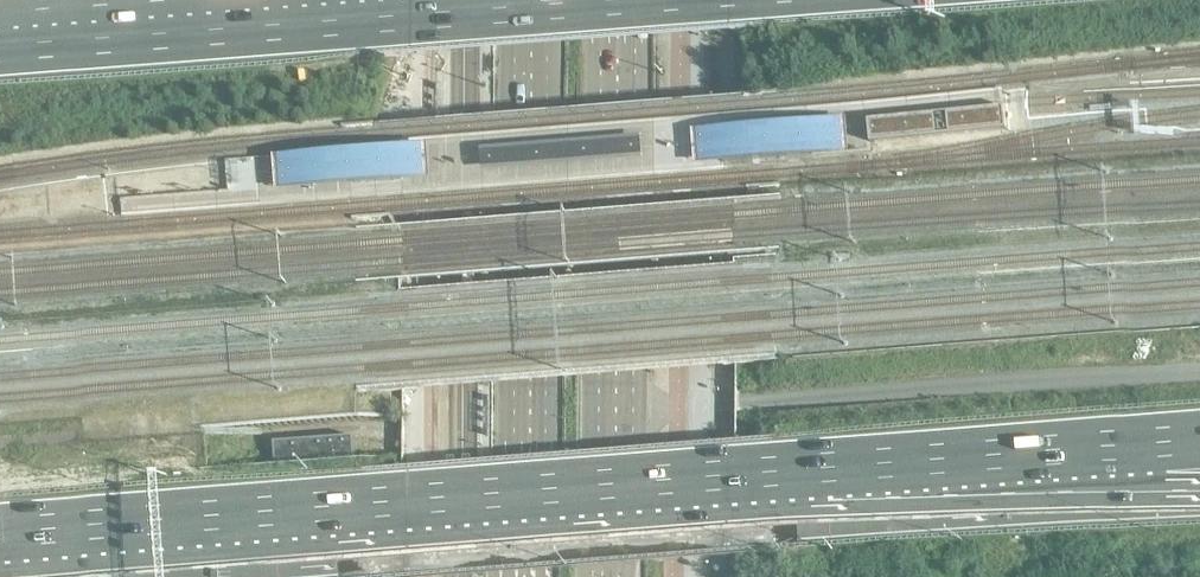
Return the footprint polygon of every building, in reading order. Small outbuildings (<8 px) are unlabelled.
[(1002,112),(870,125),(872,142),(1004,129),(1002,112)] [(351,433),(272,440),(273,455),(273,463),(353,457),(352,449),(351,433)]
